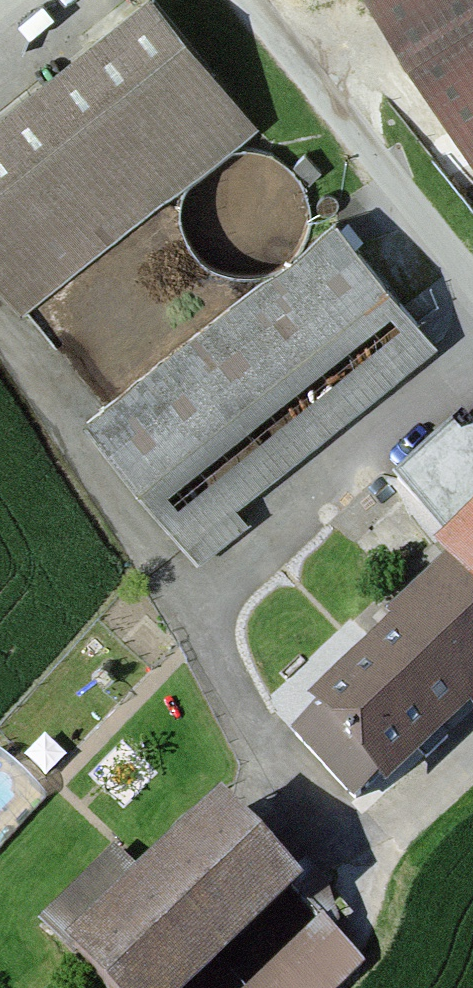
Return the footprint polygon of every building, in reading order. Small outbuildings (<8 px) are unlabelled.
[(156,0),(147,0),(0,115),(0,272),(26,304),(190,178),(218,156),(255,125),(156,0)] [(472,143),(472,0),(384,0),(472,143)] [(251,150),(218,156),(190,178),(177,215),(181,239),(204,267),(224,280),(259,286),(304,249),(309,224),(307,203),(306,188),(291,170),(276,160),(251,150)] [(308,157),(291,170),(306,188),(322,175),(308,157)] [(436,343),(337,221),(304,249),(259,286),(91,421),(200,555),(246,518),(235,505),(436,343)] [(442,558),(453,570),(304,705),(312,714),(291,733),(353,801),(378,778),(386,786),(472,707),(472,530),(442,558)] [(126,742),(93,773),(123,805),(156,773),(126,742)] [(225,810),(118,908),(91,879),(42,923),(77,961),(101,987),(199,987),(302,895),(225,810)] [(251,987),(336,987),(362,962),(355,955),(321,920),(251,987)]
